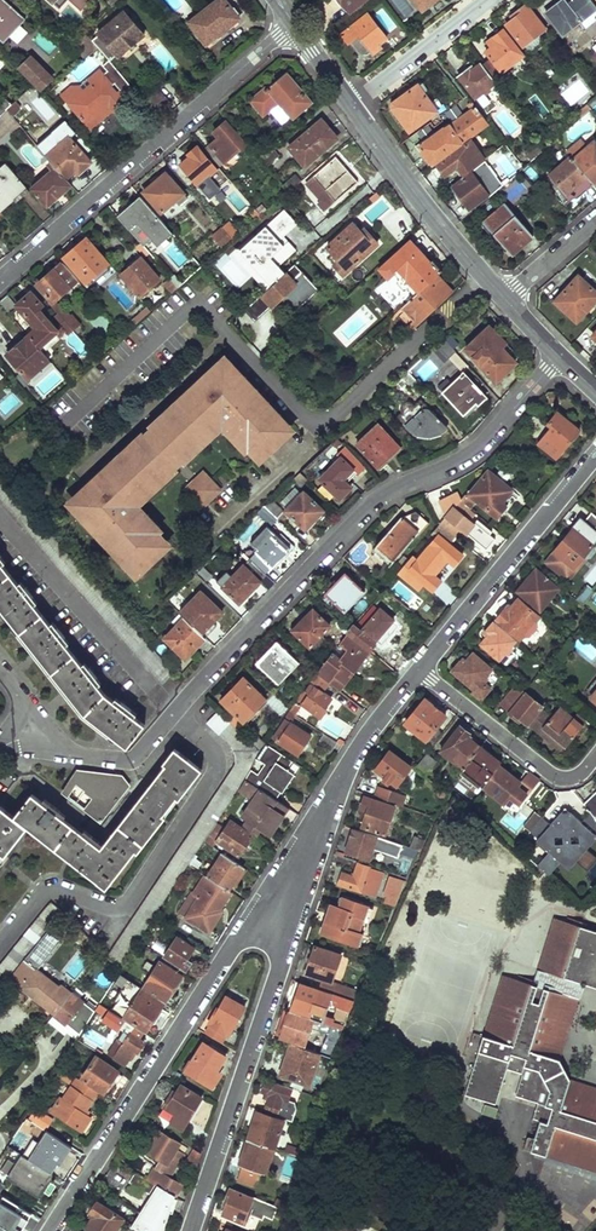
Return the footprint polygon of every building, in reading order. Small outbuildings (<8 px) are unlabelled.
[(11,34),(22,23),(35,8),(25,0),(0,0),(0,24),(11,34)] [(82,9),(90,0),(72,0),(82,9)] [(189,21),(207,43),(240,17),(227,0),(216,0),(189,21)] [(351,11),(365,0),(342,0),(351,11)] [(423,9),(435,0),(416,0),(423,9)] [(591,0),(574,0),(568,5),(564,0),(563,0),(546,14),(564,36),(595,11),(595,6),(591,0)] [(546,30),(527,6),(505,24),(524,48),(546,30)] [(100,34),(94,39),(100,46),(109,56),(111,59),(117,53),(120,54),(145,32),(126,9),(100,32),(100,34)] [(388,36),(369,13),(345,32),(360,50),(364,52),(367,52),(370,51),(388,36)] [(30,30),(22,23),(11,34),(20,42),(30,30)] [(0,24),(0,35),(6,41),(11,34),(0,24)] [(524,55),(504,30),(486,43),(490,48),(486,52),(502,72),(524,55)] [(87,57),(100,46),(94,39),(89,34),(80,42),(86,48),(82,51),(87,57)] [(31,55),(20,66),(42,87),(53,77),(31,55)] [(496,81),(481,62),(473,69),(470,66),(458,76),(475,97),(483,90),(485,92),(490,89),(489,87),(496,81)] [(74,84),(64,92),(88,121),(110,103),(115,108),(126,99),(100,69),(90,78),(94,83),(85,91),(80,86),(78,88),(74,84)] [(285,70),(252,100),(264,113),(269,108),(278,100),(291,116),(311,99),(285,70)] [(560,92),(569,106),(590,93),(580,79),(560,92)] [(438,109),(417,84),(393,103),(392,108),(409,131),(438,109)] [(159,88),(147,99),(159,113),(171,103),(159,88)] [(8,107),(13,103),(7,96),(0,97),(0,115),(8,107)] [(233,97),(219,109),(229,121),(242,108),(233,97)] [(490,124),(470,98),(466,101),(472,109),(420,146),(434,165),(490,124)] [(146,100),(138,106),(149,119),(157,112),(146,100)] [(291,116),(278,100),(269,108),(283,124),(291,116)] [(110,103),(88,121),(94,127),(115,108),(110,103)] [(8,107),(0,115),(0,127),(14,114),(8,107)] [(320,118),(289,146),(304,164),(336,135),(320,118)] [(216,138),(204,149),(218,165),(243,142),(225,120),(214,130),(218,133),(216,138)] [(70,136),(48,155),(53,162),(69,181),(92,160),(70,136)] [(486,157),(472,139),(438,165),(445,176),(458,166),(464,174),(486,157)] [(546,147),(540,140),(528,151),(534,158),(546,147)] [(593,141),(573,159),(594,183),(595,181),(595,145),(593,141)] [(189,156),(181,164),(197,183),(216,167),(197,144),(187,153),(189,156)] [(273,147),(260,158),(265,164),(278,153),(273,147)] [(334,154),(312,174),(328,193),(320,200),(317,202),(324,209),(357,180),(334,154)] [(573,159),(570,155),(550,173),(571,199),(583,188),(585,190),(594,183),(573,159)] [(0,169),(0,209),(1,211),(29,187),(8,162),(0,169)] [(40,178),(29,187),(47,208),(73,185),(69,181),(53,162),(50,165),(54,170),(42,181),(40,178)] [(502,186),(484,163),(453,187),(470,209),(502,186)] [(294,171),(281,183),(287,189),(300,178),(294,171)] [(165,172),(143,190),(161,210),(182,192),(165,172)] [(312,174),(304,182),(320,200),(328,193),(312,174)] [(116,214),(148,251),(170,232),(139,195),(116,214)] [(533,236),(506,203),(495,213),(504,224),(493,234),(512,255),(533,236)] [(295,222),(282,208),(250,236),(258,245),(244,257),(268,284),(282,271),(276,264),(294,248),(286,239),(281,244),(276,239),(295,222)] [(504,224),(495,213),(484,223),(493,234),(504,224)] [(222,249),(240,234),(230,221),(211,237),(222,249)] [(352,223),(326,246),(347,268),(376,242),(363,228),(359,232),(352,223)] [(282,234),(276,239),(281,244),(286,239),(282,234)] [(85,235),(63,255),(83,280),(106,260),(85,235)] [(250,236),(236,249),(244,257),(258,245),(250,236)] [(386,274),(375,285),(397,309),(400,307),(431,278),(436,274),(441,269),(431,258),(428,262),(408,240),(379,266),(386,274)] [(140,255),(120,273),(140,297),(143,294),(141,292),(159,276),(140,255)] [(76,278),(61,261),(51,269),(38,281),(54,298),(55,297),(67,286),(76,278)] [(294,263),(249,303),(260,313),(270,304),(272,305),(296,283),(295,282),(304,274),(294,263)] [(452,290),(436,274),(431,278),(447,295),(452,290)] [(176,276),(163,284),(169,295),(183,286),(176,276)] [(578,276),(553,301),(564,311),(567,307),(579,319),(595,302),(595,293),(578,276)] [(431,278),(400,307),(416,324),(447,295),(431,278)] [(116,282),(107,289),(125,311),(133,304),(116,282)] [(29,289),(8,310),(28,333),(37,345),(57,328),(41,311),(38,308),(43,304),(29,289)] [(69,314),(55,297),(54,298),(49,302),(57,311),(63,318),(69,314)] [(146,303),(131,316),(135,320),(150,308),(146,303)] [(393,313),(409,331),(416,324),(400,307),(397,309),(393,313)] [(63,318),(57,311),(53,314),(67,331),(71,328),(63,318)] [(82,328),(78,323),(78,322),(70,313),(69,314),(63,318),(71,328),(72,328),(73,327),(77,332),(82,328)] [(488,323),(464,347),(496,379),(514,360),(500,346),(491,338),(497,332),(488,323)] [(491,338),(500,346),(505,341),(497,332),(491,338)] [(28,333),(6,352),(28,377),(48,359),(37,345),(28,333)] [(446,333),(441,337),(445,342),(450,337),(446,333)] [(441,337),(434,344),(446,358),(454,350),(445,342),(441,337)] [(71,502),(87,520),(123,559),(135,572),(164,545),(152,532),(154,529),(142,516),(132,505),(140,497),(173,467),(172,465),(178,459),(180,461),(214,429),(222,422),(233,433),(245,447),(247,444),(259,458),(289,431),(277,418),(241,379),(225,361),(211,374),(215,378),(205,387),(201,382),(174,406),(165,415),(150,428),(152,430),(145,436),(144,434),(130,446),(121,455),(93,480),(97,485),(89,493),(85,489),(71,502)] [(405,371),(399,377),(413,392),(419,386),(405,371)] [(462,372),(442,391),(463,412),(475,401),(477,403),(484,395),(462,372)] [(211,374),(211,373),(201,382),(205,387),(215,378),(211,374)] [(246,375),(241,379),(277,418),(282,414),(246,375)] [(197,378),(171,402),(174,406),(201,382),(197,378)] [(425,407),(404,427),(411,432),(415,433),(420,435),(425,435),(433,435),(437,434),(441,432),(445,430),(448,428),(429,408),(427,407),(426,407),(425,407)] [(552,425),(538,442),(555,456),(578,428),(557,409),(547,421),(552,425)] [(161,411),(146,424),(150,428),(165,415),(161,411)] [(378,423),(356,444),(377,466),(399,445),(378,423)] [(217,433),(214,429),(180,461),(183,464),(217,433)] [(126,443),(130,446),(144,434),(140,430),(126,443)] [(241,450),(245,447),(233,433),(229,437),(241,450)] [(90,477),(93,480),(121,455),(117,451),(90,477)] [(340,456),(318,479),(338,497),(348,486),(343,481),(354,470),(340,456)] [(176,470),(173,467),(140,497),(143,500),(176,470)] [(487,470),(468,494),(496,516),(505,505),(500,502),(511,488),(504,483),(508,477),(509,474),(509,472),(507,469),(505,468),(501,468),(499,470),(495,475),(487,470)] [(298,473),(291,478),(299,485),(305,479),(298,473)] [(188,488),(203,504),(218,490),(203,474),(188,488)] [(97,485),(93,480),(84,488),(85,489),(89,493),(97,485)] [(456,489),(438,499),(445,513),(457,497),(459,495),(456,489)] [(303,491),(285,510),(305,528),(313,519),(315,521),(325,511),(303,491)] [(476,512),(457,497),(445,513),(439,520),(455,534),(457,535),(462,528),(487,547),(495,537),(490,533),(492,530),(477,518),(474,523),(470,520),(476,512)] [(269,499),(263,505),(274,516),(275,517),(281,510),(269,499)] [(263,505),(257,512),(268,523),(274,516),(263,505)] [(398,515),(371,545),(389,561),(417,529),(419,530),(429,519),(416,507),(410,513),(407,510),(399,517),(398,515)] [(268,523),(257,512),(250,518),(261,529),(268,523)] [(146,513),(142,516),(154,529),(158,526),(146,513)] [(119,563),(123,559),(87,520),(83,523),(119,563)] [(412,553),(400,568),(406,573),(409,570),(431,588),(440,578),(433,572),(446,557),(453,562),(462,552),(449,541),(455,534),(439,520),(433,527),(438,531),(417,557),(412,553)] [(572,524),(554,547),(574,564),(584,551),(586,553),(590,553),(595,548),(594,542),(572,524)] [(269,536),(254,552),(269,566),(284,550),(287,552),(292,546),(278,533),(273,539),(269,536)] [(82,711),(125,746),(143,721),(128,710),(130,706),(120,699),(117,702),(102,690),(92,678),(96,674),(87,664),(84,667),(60,637),(63,634),(54,624),(52,626),(28,597),(31,594),(23,584),(21,586),(0,560),(0,606),(82,711)] [(202,564),(194,572),(207,584),(215,576),(202,564)] [(226,570),(216,581),(239,603),(260,580),(243,565),(232,576),(226,570)] [(535,565),(516,587),(539,607),(558,585),(535,565)] [(343,570),(324,593),(343,609),(363,587),(343,570)] [(395,573),(385,586),(389,590),(400,578),(395,573)] [(200,592),(179,614),(180,615),(205,637),(215,625),(212,622),(221,612),(200,592)] [(504,605),(496,615),(519,634),(537,612),(517,596),(507,608),(504,605)] [(354,623),(348,631),(369,648),(375,641),(371,639),(388,618),(373,605),(357,625),(354,623)] [(297,619),(290,627),(309,644),(310,643),(320,632),(329,623),(312,607),(299,621),(297,619)] [(177,624),(165,637),(186,657),(205,637),(180,615),(174,621),(177,624)] [(348,617),(343,623),(347,628),(354,621),(348,617)] [(486,632),(480,639),(498,654),(500,653),(506,658),(508,658),(513,652),(513,651),(509,647),(511,645),(509,643),(515,635),(513,634),(493,617),(483,629),(486,632)] [(145,621),(136,629),(145,638),(150,633),(145,629),(149,625),(145,621)] [(565,624),(562,628),(569,635),(573,631),(565,624)] [(317,671),(317,672),(326,678),(328,680),(334,671),(345,680),(369,648),(348,631),(317,671)] [(320,632),(310,643),(315,648),(325,637),(320,632)] [(277,639),(256,661),(276,680),(297,658),(277,639)] [(462,656),(451,670),(473,687),(471,690),(477,696),(479,694),(480,695),(488,686),(483,681),(487,676),(484,674),(491,666),(473,651),(466,660),(462,656)] [(334,671),(328,680),(339,688),(345,680),(334,671)] [(317,672),(299,698),(304,701),(301,703),(319,716),(325,706),(323,705),(329,696),(320,689),(326,678),(317,672)] [(241,676),(220,698),(242,719),(263,697),(241,676)] [(525,686),(516,679),(504,694),(513,701),(522,690),(523,688),(525,686)] [(513,701),(507,708),(518,717),(520,715),(527,722),(528,721),(541,707),(543,704),(523,688),(522,690),(513,701)] [(513,701),(504,694),(498,701),(507,708),(513,701)] [(329,696),(323,705),(325,706),(328,708),(334,699),(329,696)] [(423,696),(403,721),(430,743),(441,731),(435,726),(447,711),(439,705),(437,708),(423,696)] [(295,701),(290,708),(296,712),(301,705),(295,701)] [(541,707),(528,721),(538,729),(542,724),(564,744),(582,723),(574,715),(560,703),(550,715),(541,707)] [(290,708),(274,732),(280,736),(278,740),(297,753),(310,734),(290,720),(296,712),(290,708)] [(234,761),(107,950),(108,950),(119,963),(179,874),(188,861),(243,779),(258,748),(248,740),(216,709),(206,721),(231,744),(234,752),(234,761)] [(576,712),(574,715),(582,723),(585,719),(576,712)] [(458,724),(440,747),(458,762),(456,765),(461,768),(479,745),(466,735),(469,732),(458,724)] [(542,724),(538,729),(560,749),(564,744),(542,724)] [(323,730),(318,738),(332,748),(337,740),(323,730)] [(254,733),(248,740),(258,748),(263,741),(254,733)] [(250,769),(244,779),(245,780),(265,793),(273,798),(280,788),(282,790),(292,772),(285,767),(291,759),(289,757),(264,742),(255,756),(264,761),(257,773),(250,769)] [(5,845),(9,848),(27,824),(105,885),(134,849),(136,851),(160,821),(157,818),(180,789),(183,791),(194,776),(191,773),(198,763),(174,744),(161,760),(165,763),(101,845),(58,811),(60,808),(49,800),(47,803),(32,791),(13,814),(0,804),(0,851),(5,845)] [(461,768),(460,770),(480,786),(481,785),(498,763),(499,761),(479,745),(461,768)] [(408,763),(386,748),(380,757),(382,759),(376,769),(382,773),(380,776),(387,780),(389,777),(396,782),(408,763)] [(423,752),(412,765),(421,772),(432,758),(423,752)] [(519,779),(498,763),(481,785),(503,802),(509,794),(518,801),(539,778),(527,769),(519,779)] [(83,769),(66,792),(97,818),(126,782),(120,774),(83,769)] [(245,780),(240,789),(253,797),(255,794),(260,797),(254,807),(252,805),(250,809),(253,810),(247,818),(261,826),(258,829),(251,824),(248,829),(269,842),(273,835),(270,833),(285,809),(263,795),(265,793),(245,780)] [(377,782),(373,793),(393,800),(397,790),(377,782)] [(582,803),(589,811),(593,816),(595,814),(595,789),(582,803)] [(397,790),(393,800),(398,802),(402,791),(397,790)] [(363,792),(357,809),(363,812),(360,822),(383,830),(393,803),(363,792)] [(530,830),(541,816),(533,810),(522,824),(530,830)] [(547,871),(558,857),(566,865),(573,857),(584,845),(594,833),(592,831),(595,826),(595,820),(593,816),(589,811),(580,821),(569,811),(559,812),(549,823),(541,816),(530,830),(538,836),(536,838),(549,849),(537,863),(547,871)] [(216,823),(204,841),(212,846),(216,840),(238,854),(250,834),(228,820),(223,827),(216,823)] [(349,840),(346,849),(366,856),(373,837),(378,840),(379,836),(377,835),(351,826),(346,839),(349,840)] [(412,832),(406,843),(414,847),(420,835),(412,832)] [(204,841),(197,852),(210,860),(217,849),(212,846),(204,841)] [(584,845),(573,857),(584,867),(595,855),(584,845)] [(222,852),(207,874),(211,876),(224,885),(227,887),(242,864),(222,852)] [(339,869),(335,880),(364,890),(368,879),(367,879),(371,867),(355,861),(351,873),(339,869)] [(211,876),(207,874),(205,872),(194,890),(200,893),(211,876)] [(192,888),(181,906),(188,911),(185,915),(209,929),(222,908),(219,907),(230,889),(227,887),(224,885),(211,876),(200,893),(194,890),(192,888)] [(394,878),(384,900),(391,902),(401,881),(394,878)] [(327,902),(318,929),(353,941),(357,930),(354,929),(360,913),(366,915),(370,905),(339,894),(336,904),(327,902)] [(0,959),(0,984),(7,975),(21,957),(60,909),(48,899),(0,959)] [(188,911),(181,906),(178,910),(185,915),(188,911)] [(582,982),(595,987),(595,930),(552,916),(542,949),(559,955),(565,965),(561,975),(582,982)] [(77,925),(73,929),(82,939),(86,935),(77,925)] [(177,935),(163,956),(184,968),(190,960),(185,958),(193,946),(177,935)] [(313,943),(303,970),(319,975),(316,985),(328,989),(350,997),(353,987),(329,979),(338,952),(313,943)] [(536,968),(537,968),(532,983),(577,998),(582,982),(561,975),(565,965),(559,955),(542,949),(536,968)] [(21,957),(7,975),(18,983),(18,988),(37,1004),(41,1003),(52,1011),(65,995),(73,986),(69,983),(66,987),(58,980),(56,984),(21,957)] [(159,959),(143,984),(165,998),(181,973),(159,959)] [(120,973),(115,980),(126,986),(131,980),(128,978),(120,973)] [(501,974),(461,1092),(492,1103),(503,1066),(506,1058),(522,1063),(519,1072),(512,1095),(536,1103),(544,1105),(539,1122),(537,1121),(528,1151),(544,1156),(595,1174),(595,1089),(569,1080),(557,1058),(577,998),(532,983),(501,974)] [(163,1000),(131,980),(126,986),(113,1007),(145,1029),(163,1000)] [(293,992),(287,1008),(319,1019),(327,998),(330,999),(328,1004),(335,1006),(329,1022),(339,1026),(350,997),(328,989),(327,992),(294,981),(291,991),(293,992)] [(212,1010),(206,1020),(207,1021),(223,1031),(225,1033),(243,1006),(225,993),(213,1011),(212,1010)] [(78,995),(73,1001),(65,995),(52,1011),(79,1032),(95,1007),(78,995)] [(287,1008),(279,1034),(293,1039),(291,1042),(305,1047),(309,1035),(313,1022),(325,1027),(321,1039),(317,1051),(328,1055),(330,1050),(339,1026),(329,1022),(319,1019),(287,1008)] [(118,1034),(106,1052),(122,1062),(132,1046),(136,1049),(146,1034),(116,1014),(111,1021),(125,1030),(121,1037),(118,1034)] [(223,1031),(207,1021),(202,1029),(218,1040),(223,1031)] [(309,1035),(305,1047),(317,1051),(321,1039),(309,1035)] [(202,1041),(185,1068),(203,1080),(208,1073),(211,1075),(224,1054),(202,1041)] [(288,1041),(278,1073),(306,1082),(317,1051),(305,1047),(291,1042),(288,1041)] [(95,1054),(80,1077),(103,1092),(118,1069),(95,1054)] [(506,1058),(503,1066),(519,1072),(522,1063),(506,1058)] [(56,1066),(53,1071),(68,1081),(71,1075),(56,1066)] [(75,1077),(62,1097),(75,1105),(74,1108),(79,1111),(80,1109),(82,1111),(95,1089),(75,1077)] [(264,1079),(260,1090),(267,1092),(261,1110),(273,1114),(277,1103),(281,1104),(282,1102),(285,1103),(287,1099),(285,1098),(288,1090),(295,1092),(297,1087),(289,1085),(288,1088),(264,1079)] [(171,1088),(155,1112),(180,1128),(201,1096),(179,1082),(174,1090),(171,1088)] [(536,1103),(531,1119),(537,1121),(539,1122),(544,1105),(536,1103)] [(35,1106),(29,1115),(45,1125),(51,1117),(35,1106)] [(255,1110),(245,1137),(271,1146),(272,1147),(281,1118),(255,1110)] [(25,1117),(18,1127),(30,1134),(36,1124),(25,1117)] [(158,1128),(145,1149),(160,1159),(165,1161),(169,1155),(175,1159),(180,1151),(174,1147),(178,1141),(158,1128)] [(46,1136),(36,1153),(47,1160),(52,1151),(65,1160),(72,1149),(49,1134),(50,1133),(46,1130),(43,1134),(46,1136)] [(245,1137),(237,1162),(263,1171),(271,1146),(245,1137)] [(286,1143),(283,1150),(297,1155),(299,1147),(286,1143)] [(54,1176),(27,1158),(24,1163),(13,1180),(17,1182),(41,1197),(54,1176)] [(160,1159),(155,1167),(160,1170),(165,1161),(160,1159)] [(155,1167),(148,1179),(172,1193),(174,1194),(181,1183),(160,1170),(155,1167)] [(128,1181),(148,1192),(130,1223),(143,1230),(160,1230),(172,1193),(148,1179),(134,1171),(128,1181)] [(13,1180),(10,1184),(38,1202),(41,1197),(17,1182),(13,1180)] [(228,1187),(221,1204),(224,1205),(221,1212),(240,1220),(246,1206),(271,1217),(272,1214),(278,1217),(281,1208),(250,1194),(249,1197),(228,1187)] [(0,1200),(0,1226),(9,1230),(20,1230),(23,1227),(15,1222),(25,1207),(0,1192),(0,1200)] [(272,1194),(269,1201),(278,1204),(281,1197),(272,1194)] [(85,1225),(95,1230),(111,1230),(121,1215),(95,1198),(87,1210),(92,1213),(85,1225)] [(337,1230),(339,1230),(372,1230),(345,1216),(337,1230)] [(120,1230),(143,1230),(130,1223),(126,1221),(120,1230)]
